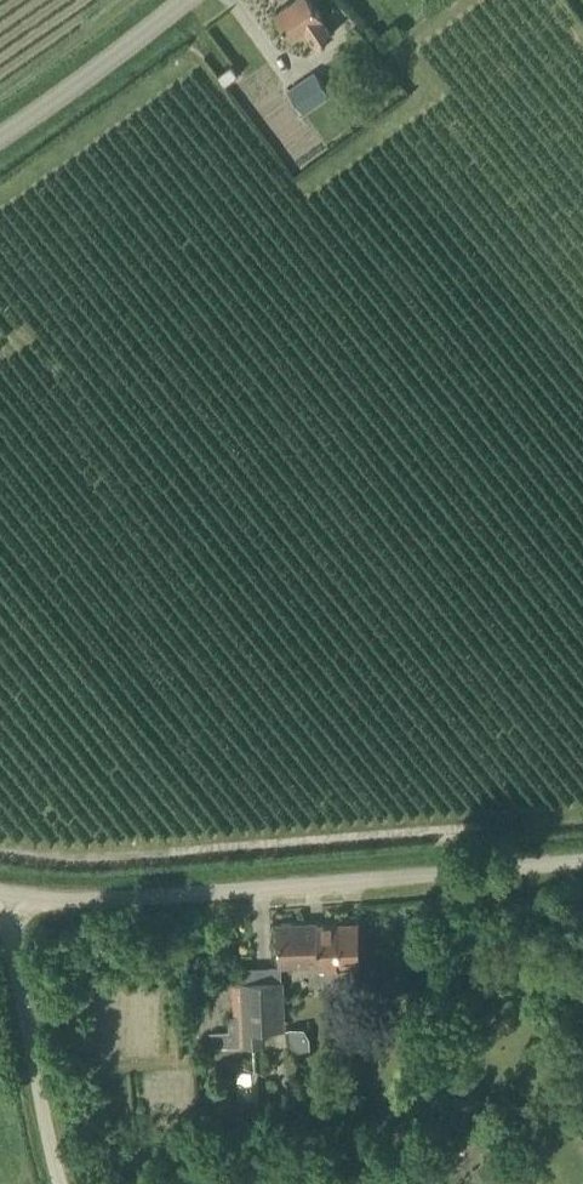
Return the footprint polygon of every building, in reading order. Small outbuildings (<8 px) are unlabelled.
[(320,19),(324,16),(313,0),(293,0),(276,12),(293,38),(308,28),(319,43),(331,34),(320,19)] [(225,84),(239,73),(232,63),(218,74),(225,84)] [(305,112),(332,93),(316,71),(289,89),(305,112)] [(362,965),(360,920),(318,921),(277,923),(279,964),(317,962),(317,967),(362,965)] [(230,1046),(265,1044),(264,1029),(276,1029),(274,979),(233,981),(235,1016),(228,1016),(230,1046)] [(461,1141),(461,1106),(440,1106),(440,1141),(461,1141)]
